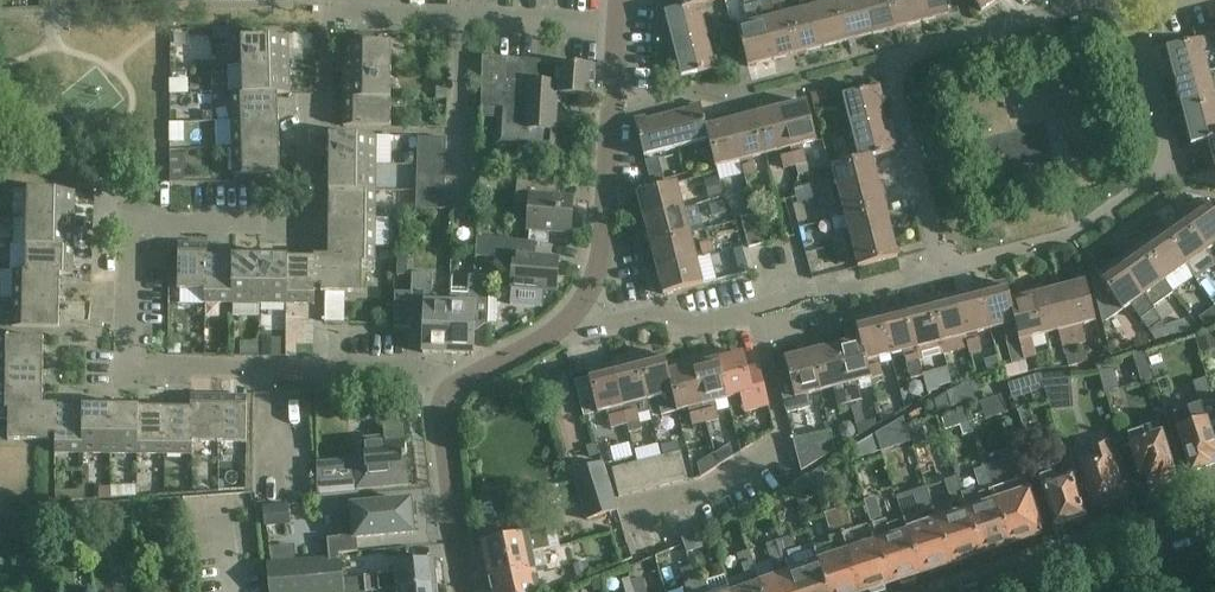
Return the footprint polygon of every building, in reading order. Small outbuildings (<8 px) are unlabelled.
[(681,9),(682,10),(702,5),(722,0),(679,0),(681,9)] [(838,2),(848,42),(873,36),(864,0),(846,0),(838,2)] [(873,36),(897,30),(889,0),(864,0),(873,36)] [(897,30),(922,24),(916,0),(889,0),(897,30)] [(922,24),(948,17),(944,0),(916,0),(922,24)] [(980,13),(999,0),(972,0),(980,13)] [(770,1),(759,4),(762,15),(773,12),(770,1)] [(838,2),(813,9),(823,49),(848,42),(838,2)] [(748,68),(773,62),(762,21),(763,21),(762,15),(759,4),(743,8),(748,25),(737,28),(748,68)] [(664,13),(672,46),(707,37),(701,15),(704,14),(702,5),(682,10),(681,9),(664,13)] [(813,9),(788,15),(798,55),(823,49),(813,9)] [(763,21),(762,21),(773,62),(798,55),(788,15),(763,21)] [(707,37),(672,46),(681,79),(718,69),(716,59),(713,59),(707,37)] [(242,40),(242,68),(289,67),(288,38),(242,40)] [(1166,49),(1174,81),(1208,72),(1203,51),(1206,50),(1203,39),(1166,49)] [(344,45),(344,74),(391,74),(391,45),(344,45)] [(482,58),(481,110),(502,111),(499,145),(552,148),(556,95),(593,98),(593,96),(595,67),(556,65),(555,83),(536,82),(538,62),(482,58)] [(242,68),(243,95),(243,96),(277,94),(277,95),(290,95),(289,67),(242,68)] [(1182,113),(1214,105),(1214,94),(1208,72),(1174,81),(1182,113)] [(344,74),(344,99),(391,100),(391,74),(344,74)] [(842,96),(850,129),(885,120),(879,98),(882,97),(879,87),(842,96)] [(230,95),(231,123),(278,121),(277,95),(277,94),(243,96),(243,95),(230,95)] [(391,100),(344,99),(344,128),(390,128),(391,100)] [(806,103),(781,109),(791,149),(816,143),(806,103)] [(679,149),(708,142),(709,142),(706,129),(706,128),(700,104),(690,107),(690,110),(670,115),(679,149)] [(1208,142),(1214,140),(1214,105),(1182,113),(1191,147),(1208,142)] [(781,109),(757,116),(767,155),(791,149),(781,109)] [(644,158),(679,149),(670,115),(646,121),(645,118),(635,121),(644,158)] [(757,116),(731,122),(741,162),(767,155),(757,116)] [(850,129),(858,161),(872,158),(896,152),(893,142),(890,142),(885,120),(850,129)] [(231,123),(232,150),(279,149),(278,121),(231,123)] [(709,142),(708,142),(715,169),(741,162),(731,122),(706,128),(706,129),(709,142)] [(329,137),(329,165),(376,166),(376,138),(329,137)] [(446,139),(418,138),(418,153),(446,154),(446,139)] [(279,149),(232,150),(233,177),(280,176),(279,149)] [(446,154),(418,153),(417,167),(445,168),(446,154)] [(805,154),(792,157),(795,167),(807,164),(805,154)] [(795,167),(792,157),(781,160),(784,170),(795,167)] [(833,167),(839,192),(878,182),(872,158),(858,161),(833,167)] [(329,165),(329,192),(375,192),(376,166),(329,165)] [(445,168),(417,167),(417,182),(445,183),(445,168)] [(754,167),(743,169),(745,179),(756,177),(754,167)] [(529,243),(536,243),(548,244),(549,233),(570,234),(573,200),(557,198),(558,183),(520,180),(518,204),(531,205),(529,231),(530,231),(529,243)] [(417,182),(417,196),(445,197),(445,183),(417,182)] [(839,192),(845,217),(885,207),(878,182),(839,192)] [(830,183),(818,186),(821,198),(833,195),(830,183)] [(637,194),(643,220),(684,209),(677,184),(637,194)] [(28,192),(27,217),(74,219),(74,193),(28,192)] [(329,192),(328,219),(375,220),(375,192),(329,192)] [(836,207),(833,195),(821,198),(824,210),(836,207)] [(445,197),(417,196),(416,210),(444,211),(445,197)] [(1180,213),(1208,252),(1214,247),(1214,214),(1214,215),(1205,203),(1190,214),(1187,209),(1180,213)] [(703,217),(701,205),(689,208),(692,220),(703,217)] [(845,217),(851,243),(891,232),(885,207),(845,217)] [(643,220),(650,245),(690,235),(684,209),(643,220)] [(1208,252),(1180,213),(1173,218),(1176,223),(1162,233),(1186,267),(1208,252)] [(741,219),(746,240),(749,249),(763,245),(755,215),(741,219)] [(27,217),(27,244),(73,245),(74,219),(27,217)] [(328,219),(328,246),(375,247),(375,220),(328,219)] [(891,232),(851,243),(858,269),(898,258),(891,232)] [(842,233),(831,235),(834,247),(845,245),(842,233)] [(1145,238),(1138,243),(1165,281),(1186,267),(1162,233),(1148,243),(1145,238)] [(650,245),(656,270),(696,259),(690,235),(650,245)] [(508,273),(512,274),(511,289),(520,290),(518,304),(519,308),(523,309),(537,310),(541,309),(542,306),(544,292),(556,293),(559,260),(535,258),(536,243),(529,243),(477,239),(476,258),(496,259),(508,273)] [(1134,253),(1120,262),(1153,309),(1153,308),(1174,294),(1165,282),(1165,281),(1138,243),(1131,248),(1134,253)] [(27,244),(26,272),(26,274),(60,274),(60,276),(72,276),(73,245),(27,244)] [(178,292),(201,292),(205,292),(206,258),(207,258),(208,245),(178,245),(178,292)] [(699,247),(702,258),(713,255),(710,245),(699,247)] [(848,256),(845,245),(834,247),(837,259),(848,256)] [(375,247),(328,246),(328,257),(326,257),(325,292),(321,292),(321,293),(362,294),(362,275),(374,275),(375,247)] [(287,259),(286,305),(314,306),(315,257),(314,256),(314,259),(287,259)] [(201,304),(233,305),(234,258),(207,258),(206,258),(205,292),(201,292),(201,304)] [(233,305),(260,305),(260,258),(234,258),(233,305)] [(260,305),(286,305),(287,259),(260,258),(260,305)] [(696,259),(656,270),(663,296),(703,285),(696,259)] [(1153,309),(1120,262),(1107,272),(1103,267),(1090,276),(1102,325),(1131,306),(1155,342),(1172,336),(1166,328),(1153,308),(1153,309)] [(14,272),(13,300),(59,301),(60,276),(60,274),(26,274),(26,272),(14,272)] [(422,354),(450,355),(451,305),(436,305),(437,295),(433,295),(433,276),(412,276),(412,294),(395,294),(394,329),(411,330),(411,324),(423,324),(422,354)] [(1076,285),(1060,289),(1070,329),(1074,348),(1086,345),(1082,326),(1095,323),(1083,277),(1074,279),(1076,285)] [(451,290),(451,305),(450,355),(473,356),(474,326),(488,326),(490,279),(469,278),(469,291),(451,290)] [(1008,345),(1020,342),(1021,342),(1010,302),(1006,285),(988,289),(987,283),(979,285),(990,329),(991,331),(1004,328),(1008,345)] [(972,293),(956,297),(965,336),(990,329),(979,285),(970,287),(972,293)] [(1041,288),(1033,290),(1045,336),(1058,332),(1064,356),(1065,356),(1070,373),(1080,370),(1074,348),(1070,329),(1060,289),(1043,294),(1041,288)] [(1037,358),(1032,339),(1045,336),(1033,290),(1025,292),(1026,298),(1010,302),(1021,342),(1020,342),(1024,361),(1037,358)] [(937,296),(929,298),(944,356),(968,350),(969,349),(967,344),(965,336),(956,297),(939,302),(937,296)] [(922,306),(906,310),(919,362),(920,362),(944,356),(929,298),(920,300),(922,306)] [(59,301),(13,300),(12,328),(59,330),(59,301)] [(887,308),(879,310),(891,355),(903,352),(911,381),(923,378),(920,362),(919,362),(906,310),(889,314),(887,308)] [(1204,327),(1214,323),(1214,308),(1199,319),(1204,327)] [(855,323),(858,334),(864,361),(891,355),(879,310),(871,312),(872,319),(855,323)] [(1191,331),(1185,321),(1166,328),(1172,336),(1173,338),(1191,331)] [(1203,355),(1214,351),(1214,339),(1213,333),(1198,338),(1203,355)] [(852,342),(836,346),(846,386),(869,380),(866,369),(864,361),(858,334),(850,336),(852,342)] [(43,367),(43,339),(0,339),(0,367),(43,367)] [(981,351),(979,341),(967,344),(969,349),(968,350),(969,354),(981,351)] [(817,345),(809,347),(821,393),(846,386),(836,346),(818,351),(817,345)] [(821,393),(809,347),(800,349),(802,355),(784,360),(788,372),(777,375),(787,415),(810,409),(807,396),(821,393)] [(724,352),(715,354),(727,400),(740,397),(744,413),(769,407),(759,366),(747,369),(743,354),(726,358),(724,352)] [(645,353),(637,355),(649,401),(657,399),(661,417),(676,413),(665,367),(667,366),(664,355),(647,360),(645,353)] [(715,354),(691,360),(707,423),(718,420),(714,403),(727,400),(715,354)] [(629,426),(627,426),(629,434),(641,431),(638,416),(650,413),(648,402),(649,401),(637,355),(612,362),(613,368),(629,426)] [(691,360),(667,366),(665,367),(676,413),(691,409),(695,426),(707,423),(691,360)] [(866,369),(869,380),(882,377),(879,365),(866,369)] [(627,425),(627,426),(629,426),(613,368),(596,372),(595,366),(586,369),(587,375),(588,379),(574,382),(583,418),(607,412),(611,429),(627,425)] [(43,394),(43,367),(0,367),(0,393),(43,394)] [(1101,373),(1106,393),(1120,390),(1115,372),(1101,373)] [(1070,375),(1041,378),(1045,390),(1045,392),(1072,390),(1070,375)] [(1045,390),(1041,378),(1009,386),(1013,399),(1045,390)] [(948,393),(953,408),(976,400),(970,383),(948,393)] [(859,389),(847,392),(850,404),(862,401),(859,389)] [(850,404),(847,392),(837,395),(839,406),(850,404)] [(0,393),(0,422),(8,422),(8,441),(49,442),(49,433),(45,433),(45,405),(43,405),(43,394),(0,393)] [(1211,467),(1209,461),(1214,459),(1214,403),(1212,395),(1198,400),(1200,405),(1173,414),(1192,473),(1211,467)] [(190,397),(190,409),(191,409),(191,444),(219,444),(219,397),(190,397)] [(247,398),(219,397),(219,444),(246,444),(247,398)] [(55,454),(82,454),(83,408),(57,408),(57,405),(55,405),(55,454)] [(82,454),(108,454),(109,408),(83,408),(82,454)] [(108,454),(136,455),(136,409),(109,408),(108,454)] [(136,455),(163,455),(163,409),(136,409),(136,455)] [(163,409),(163,455),(191,455),(191,444),(191,409),(190,409),(163,409)] [(904,419),(876,436),(882,453),(911,444),(904,419)] [(856,426),(859,438),(877,427),(875,421),(856,426)] [(355,479),(317,483),(317,499),(356,496),(356,491),(408,486),(406,474),(408,474),(403,424),(384,426),(385,439),(363,441),(365,467),(354,468),(355,479)] [(1147,482),(1150,491),(1161,488),(1160,486),(1173,482),(1172,479),(1174,479),(1167,456),(1157,425),(1128,435),(1140,474),(1147,472),(1149,481),(1147,482)] [(830,432),(816,435),(793,441),(801,473),(835,452),(830,432)] [(849,451),(852,462),(882,453),(876,436),(849,451)] [(320,460),(350,457),(348,442),(318,445),(320,460)] [(734,458),(731,444),(715,454),(719,468),(734,458)] [(1067,462),(1073,479),(1081,505),(1092,502),(1094,508),(1124,498),(1107,444),(1076,454),(1077,458),(1067,462)] [(681,452),(668,456),(676,484),(688,481),(681,452)] [(719,468),(715,454),(698,464),(702,479),(719,468)] [(668,456),(654,459),(662,488),(676,484),(668,456)] [(654,459),(640,463),(648,491),(662,488),(654,459)] [(987,469),(986,469),(1011,546),(1042,535),(1016,459),(1001,464),(1004,474),(990,479),(987,469)] [(573,472),(587,521),(618,512),(603,463),(573,472)] [(640,463),(626,466),(633,495),(648,491),(640,463)] [(78,481),(95,480),(95,465),(78,466),(78,481)] [(633,495),(626,466),(612,470),(619,499),(633,495)] [(957,478),(956,479),(981,556),(1011,546),(986,469),(975,473),(981,494),(964,499),(957,478)] [(1081,505),(1073,479),(1055,484),(1052,475),(1039,479),(1055,531),(1085,521),(1081,505)] [(246,476),(223,476),(224,492),(246,491),(246,476)] [(927,488),(926,489),(951,565),(981,556),(956,479),(945,482),(952,503),(934,509),(927,488)] [(903,519),(904,521),(921,575),(951,565),(926,489),(915,492),(922,513),(903,519)] [(836,513),(862,591),(871,591),(891,585),(874,531),(857,537),(855,532),(854,532),(842,499),(832,502),(836,513)] [(864,504),(874,531),(891,585),(921,575),(904,521),(888,527),(886,522),(883,523),(875,500),(864,504)] [(327,539),(329,558),(339,557),(339,555),(358,554),(357,539),(413,534),(412,519),(416,518),(415,504),(410,504),(410,502),(352,507),(352,509),(338,511),(340,538),(327,539)] [(817,563),(827,591),(862,591),(836,513),(824,517),(832,540),(829,541),(830,546),(813,551),(817,563)] [(546,529),(481,544),(488,575),(534,565),(532,553),(550,549),(546,529)] [(778,543),(794,591),(827,591),(817,563),(801,569),(798,560),(791,562),(789,557),(796,555),(791,538),(778,543)] [(754,567),(763,591),(794,591),(778,543),(764,547),(769,562),(754,567)] [(732,591),(763,591),(754,567),(750,552),(737,556),(747,587),(732,591)] [(343,581),(341,558),(339,558),(339,557),(329,558),(266,564),(269,591),(344,591),(343,581)] [(433,561),(394,565),(395,574),(364,577),(364,579),(343,581),(344,591),(381,591),(397,591),(435,587),(433,561)] [(534,565),(488,575),(491,591),(540,591),(534,565)] [(696,582),(692,569),(680,573),(686,591),(699,591),(696,582)] [(696,582),(699,591),(710,591),(709,589),(708,589),(704,579),(696,582)]
